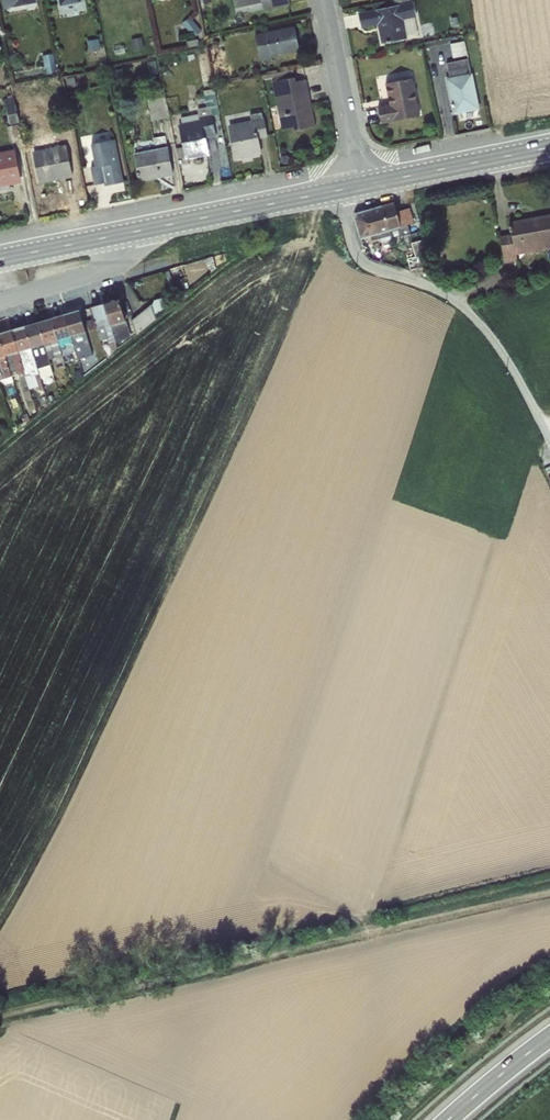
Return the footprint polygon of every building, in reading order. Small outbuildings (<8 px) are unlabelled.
[(4,8),(37,2),(37,0),(2,0),(4,8)] [(59,8),(83,3),(83,0),(57,0),(59,8)] [(290,5),(289,0),(233,0),(235,8),(261,3),(263,11),(290,5)] [(403,20),(416,17),(413,1),(358,13),(361,28),(377,25),(382,44),(407,38),(403,20)] [(299,49),(294,26),(255,34),(260,60),(271,58),(271,56),(299,49)] [(467,39),(452,42),(455,56),(470,54),(467,39)] [(454,112),(481,108),(471,56),(445,61),(454,112)] [(284,131),(317,124),(308,78),(297,80),(296,76),(275,80),(284,131)] [(419,115),(412,78),(385,83),(389,104),(378,106),(381,123),(419,115)] [(185,158),(210,154),(205,129),(216,127),(212,107),(177,113),(185,158)] [(228,123),(234,158),(263,153),(260,136),(269,134),(264,110),(251,112),(253,119),(228,123)] [(125,179),(117,137),(92,141),(100,184),(125,179)] [(65,143),(32,149),(38,181),(71,175),(65,143)] [(87,144),(94,184),(98,183),(91,143),(87,144)] [(19,183),(17,146),(0,147),(0,184),(19,183)] [(135,149),(138,178),(172,174),(169,146),(135,149)] [(394,202),(354,211),(363,251),(379,248),(378,242),(386,240),(384,231),(392,229),(394,238),(412,234),(410,223),(416,221),(412,206),(396,209),(394,202)] [(549,248),(549,212),(505,218),(509,253),(549,248)] [(104,303),(115,343),(130,337),(120,298),(104,303)] [(115,343),(104,303),(91,307),(101,341),(107,339),(109,344),(115,343)] [(131,318),(139,331),(160,317),(151,304),(131,318)] [(80,310),(64,314),(74,351),(78,360),(93,354),(80,310)] [(64,314),(52,318),(63,355),(74,351),(64,314)] [(52,318),(38,322),(49,359),(54,357),(57,364),(64,361),(63,355),(52,318)] [(38,322),(25,326),(41,378),(54,373),(49,359),(38,322)] [(25,326),(12,330),(29,385),(30,390),(43,387),(41,378),(25,326)] [(0,334),(0,338),(11,376),(18,375),(22,388),(29,385),(12,330),(0,334)] [(3,379),(6,385),(14,382),(11,376),(0,338),(0,380),(3,379)]
